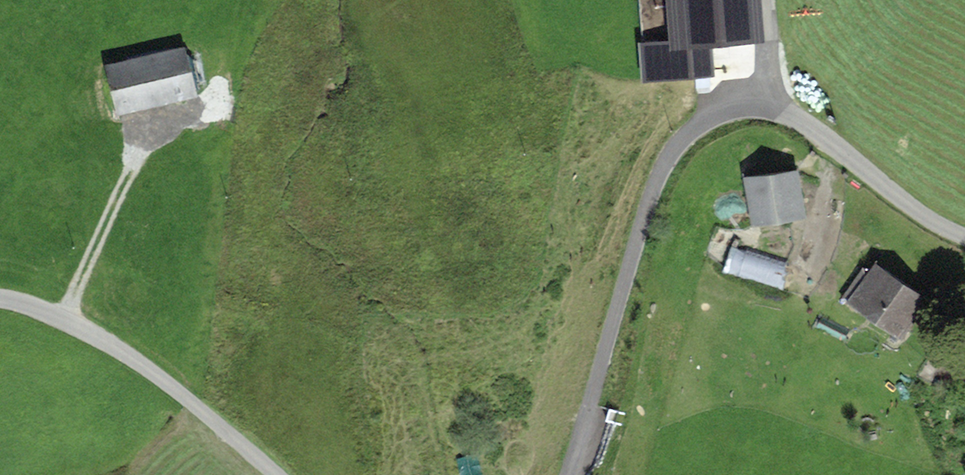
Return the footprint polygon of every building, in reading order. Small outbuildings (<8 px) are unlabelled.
[(755,39),(707,40),(707,81),(756,81),(755,39)] [(195,47),(109,65),(119,115),(205,97),(195,47)] [(802,175),(752,182),(758,227),(808,220),(802,175)] [(728,268),(787,285),(795,256),(736,240),(728,268)] [(874,263),(845,308),(892,339),(922,295),(874,263)]
